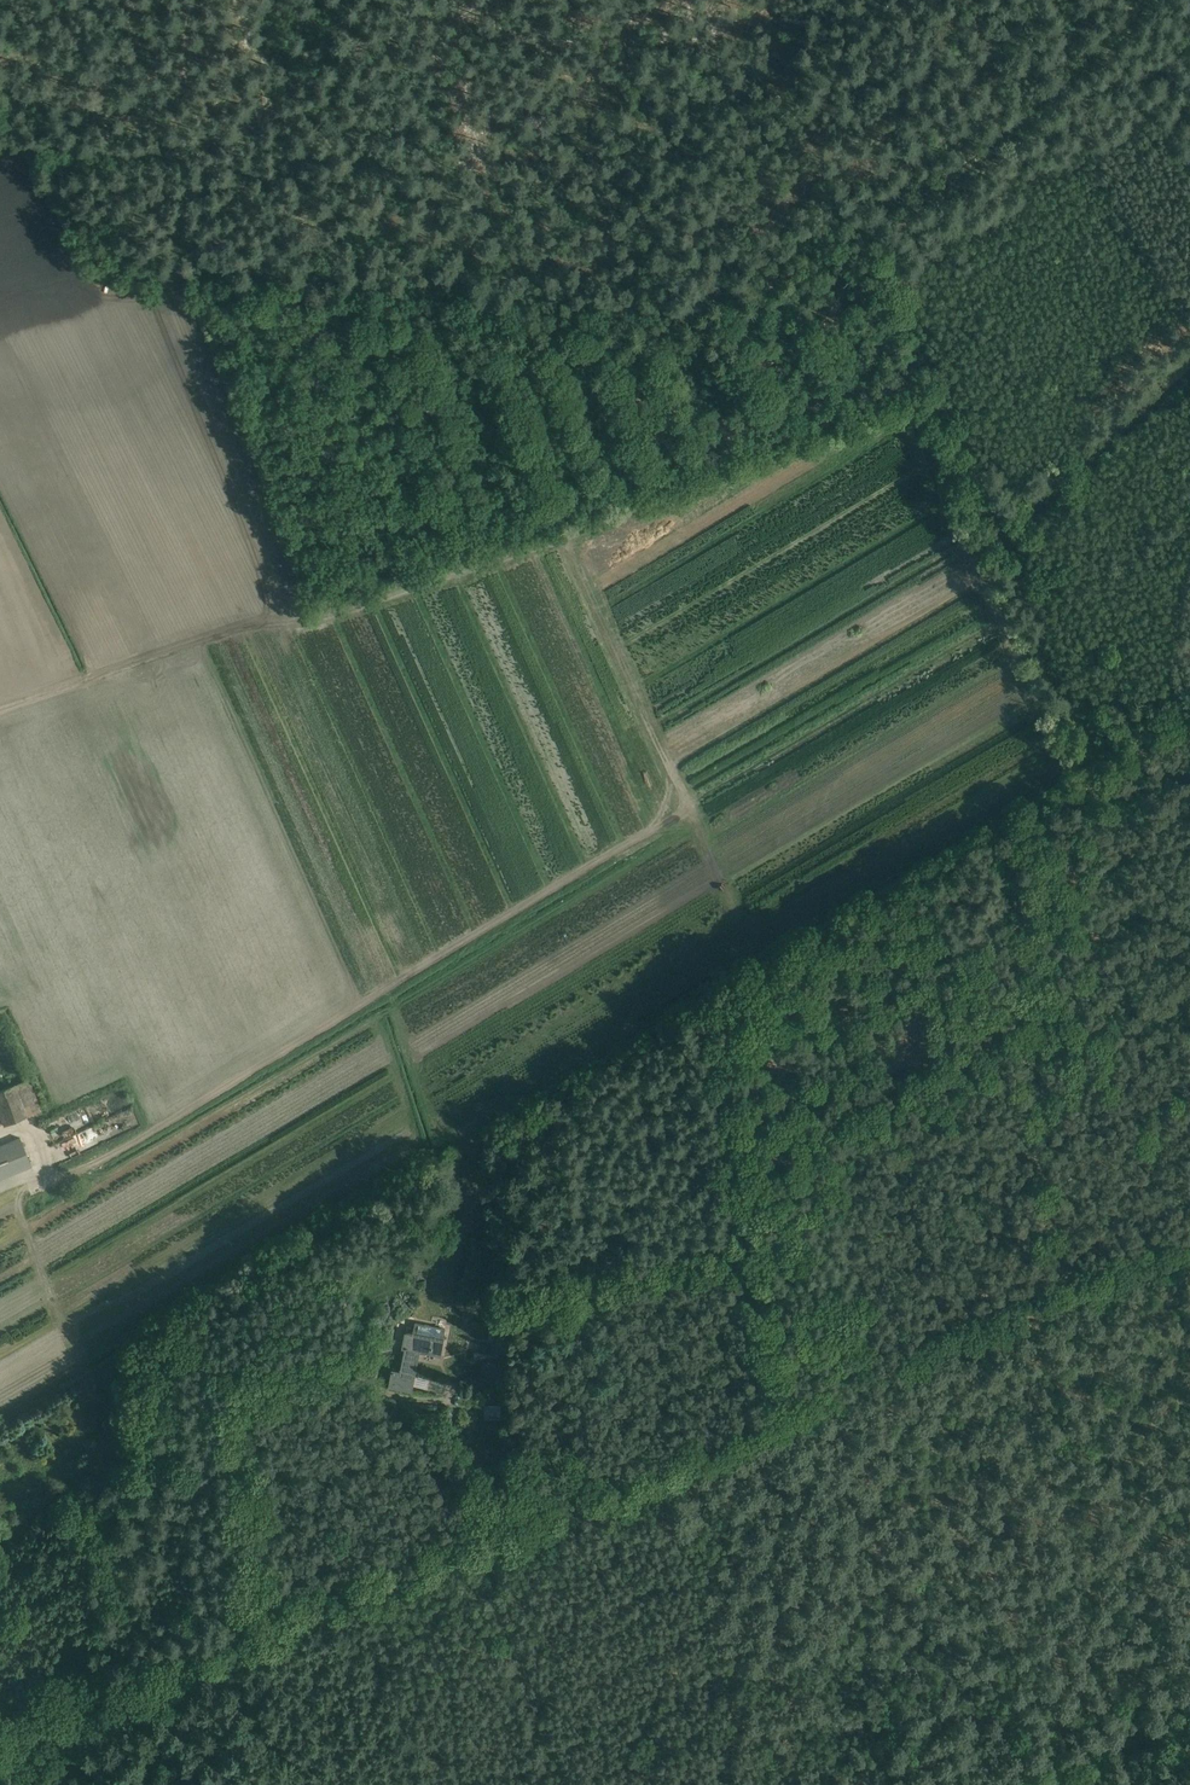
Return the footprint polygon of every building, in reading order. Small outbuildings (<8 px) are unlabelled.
[(4,1125),(41,1110),(29,1079),(0,1090),(0,1115),(4,1125)] [(0,1145),(0,1179),(32,1166),(20,1137),(0,1145)] [(392,1387),(414,1390),(419,1357),(417,1357),(418,1350),(441,1354),(444,1338),(414,1333),(414,1332),(408,1331),(407,1332),(406,1332),(404,1348),(407,1348),(406,1355),(403,1372),(395,1371),(392,1387)] [(505,1364),(484,1360),(481,1376),(502,1380),(505,1364)] [(483,1405),(482,1423),(493,1423),(493,1406),(483,1405)] [(472,1453),(458,1454),(459,1471),(473,1470),(472,1453)]
